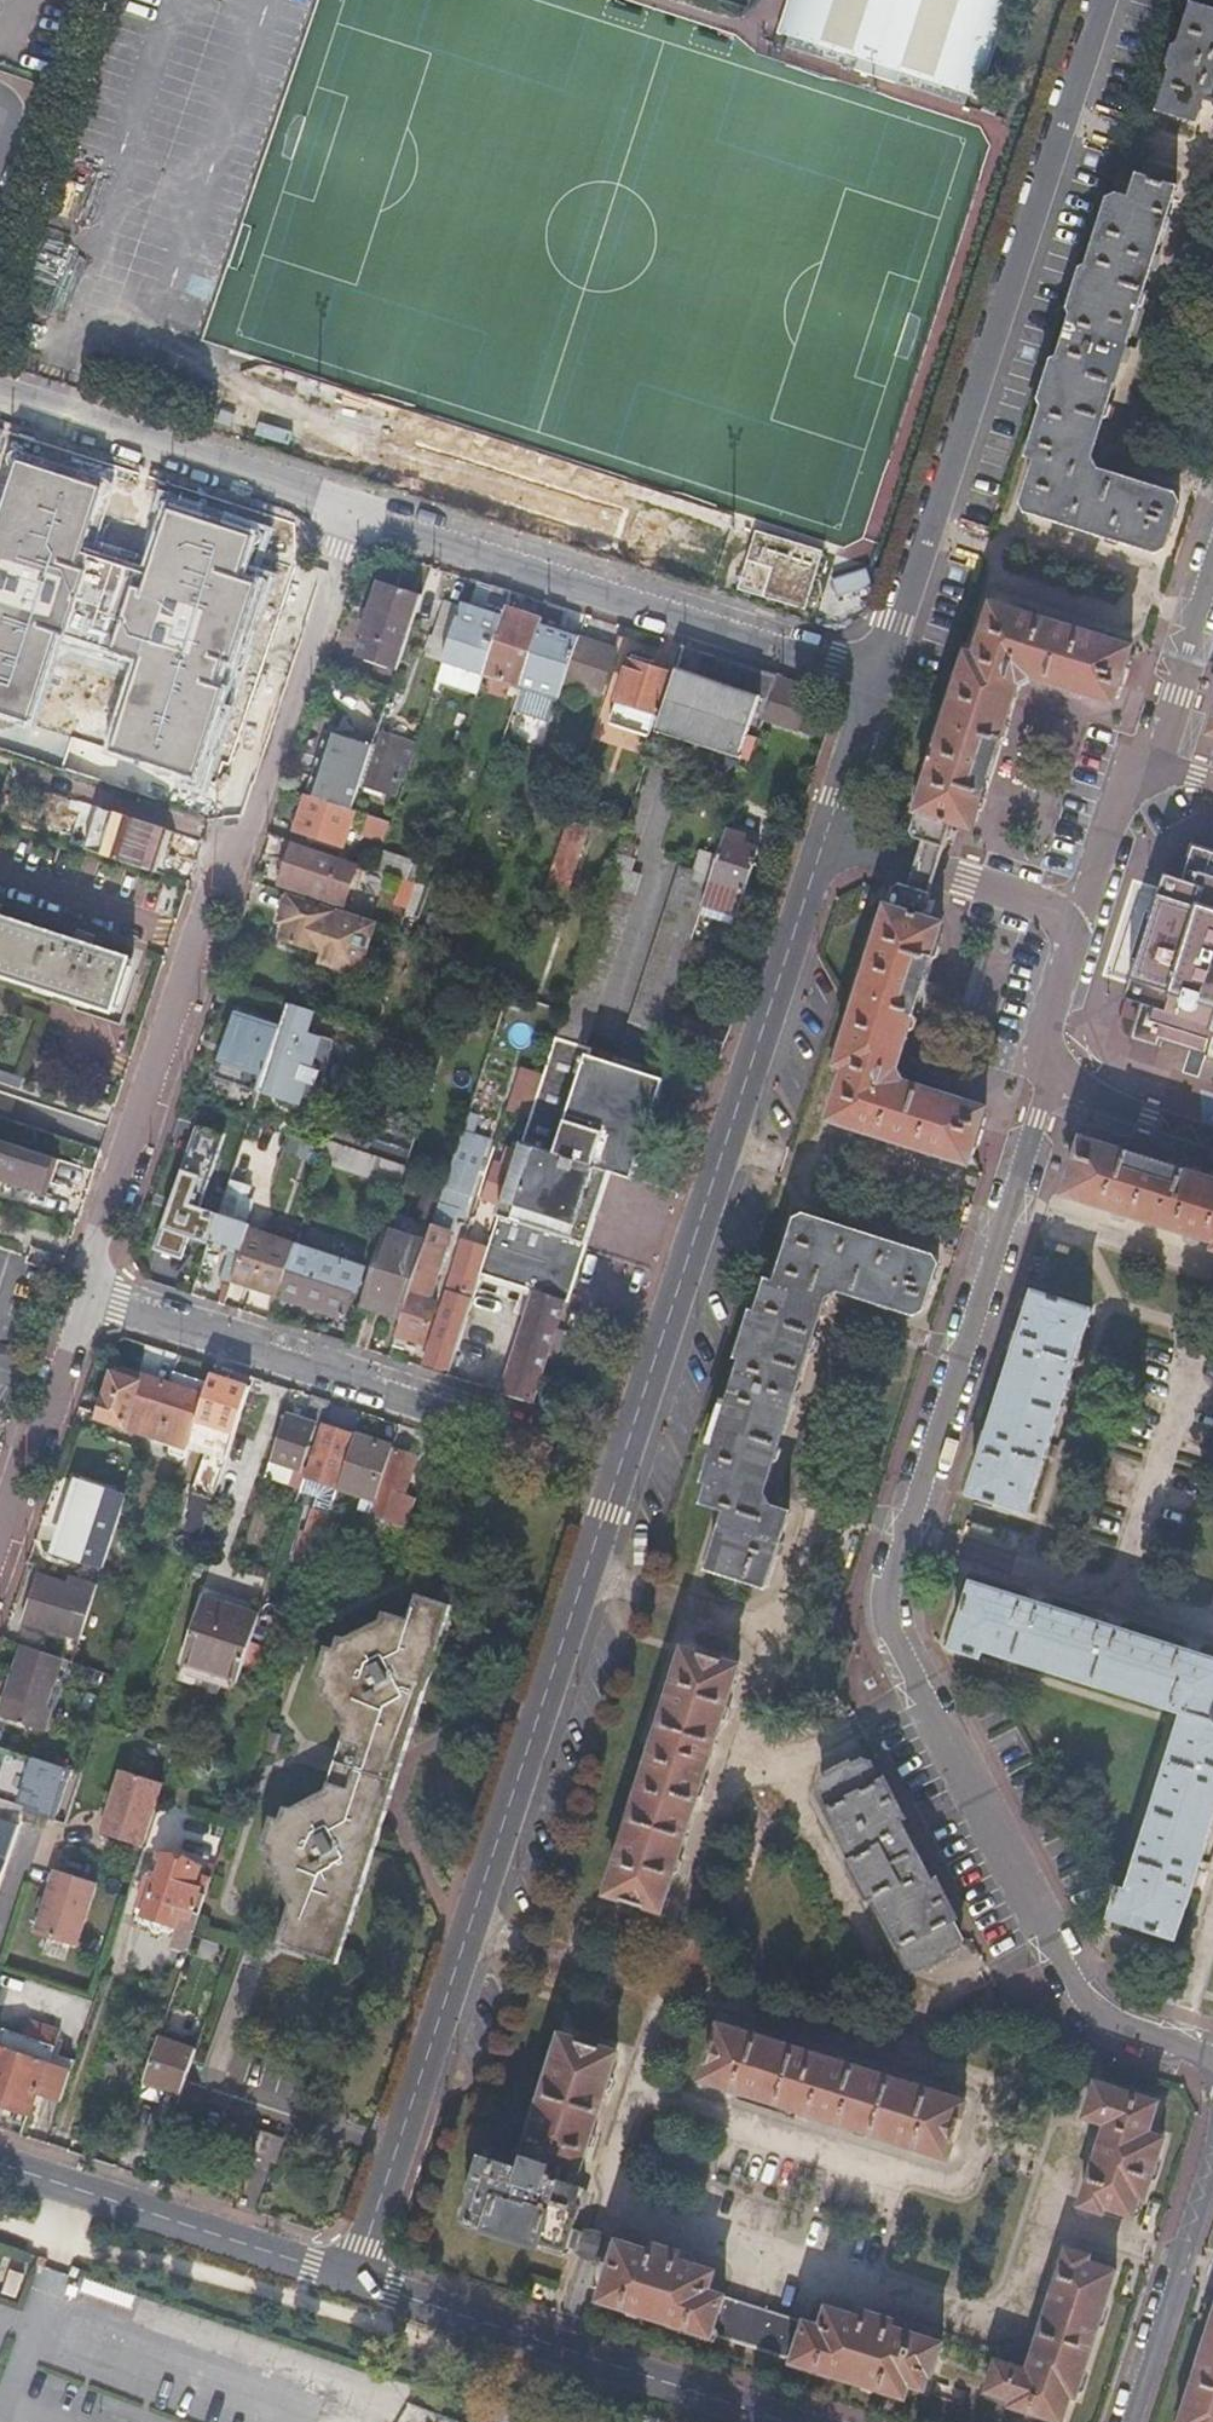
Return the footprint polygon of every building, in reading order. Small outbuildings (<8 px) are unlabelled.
[(966,106),(971,91),(979,94),(1009,0),(790,0),(780,29),(791,33),(787,48),(966,106)] [(1196,6),(1162,110),(1197,122),(1206,97),(1212,100),(1212,12),(1196,6)] [(1089,270),(1083,272),(1070,309),(1075,316),(1061,360),(1054,363),(1042,400),(1046,407),(1029,458),(1037,461),(1025,501),(1030,513),(1152,553),(1165,545),(1178,508),(1170,496),(1096,471),(1091,461),(1176,191),(1140,178),(1131,204),(1121,200),(1108,208),(1089,270)] [(97,497),(93,510),(149,528),(152,514),(141,511),(152,489),(115,477),(111,500),(97,497)] [(93,510),(0,479),(0,561),(68,582),(60,607),(123,627),(130,602),(225,633),(249,560),(149,528),(93,510)] [(703,580),(799,610),(818,550),(722,521),(703,580)] [(840,546),(847,549),(850,540),(842,538),(840,546)] [(397,672),(423,594),(384,581),(357,658),(397,672)] [(506,607),(511,590),(493,584),(484,608),(463,601),(461,607),(448,644),(442,663),(483,676),(484,673),(506,607)] [(567,672),(578,638),(559,632),(567,607),(548,601),(542,619),(529,660),(567,672)] [(448,644),(461,607),(447,602),(435,640),(429,638),(423,657),(442,663),(448,644)] [(521,686),(529,660),(542,619),(506,607),(484,673),(521,686)] [(920,842),(924,843),(946,850),(954,826),(962,829),(978,822),(1020,688),(1032,681),(1104,704),(1118,695),(1130,660),(1131,656),(1126,647),(1002,607),(989,614),(975,656),(968,654),(961,673),(958,672),(952,689),(956,691),(951,704),(950,704),(946,707),(935,741),(938,747),(934,760),(930,758),(923,777),(928,779),(912,830),(920,842)] [(613,650),(578,638),(567,672),(565,680),(599,691),(613,650)] [(678,667),(657,731),(693,743),(687,761),(743,781),(750,761),(764,718),(778,675),(757,668),(722,657),(715,678),(678,667)] [(617,701),(656,714),(670,673),(636,662),(633,670),(627,668),(617,701)] [(476,696),(483,676),(442,663),(435,682),(476,696)] [(800,730),(814,686),(799,681),(778,675),(764,718),(800,730)] [(195,789),(212,739),(161,723),(155,741),(171,746),(167,758),(161,757),(155,773),(170,778),(170,781),(195,789)] [(350,810),(372,746),(330,733),(308,796),(350,810)] [(366,787),(383,793),(389,775),(397,778),(403,761),(405,762),(411,744),(383,734),(366,787)] [(295,830),(297,831),(312,836),(310,841),(339,850),(352,811),(350,810),(308,796),(306,796),(295,830)] [(88,850),(157,873),(170,831),(101,809),(88,850)] [(388,822),(369,816),(363,835),(382,841),(388,822)] [(549,890),(566,896),(588,828),(570,822),(549,890)] [(724,840),(711,879),(703,906),(736,918),(755,860),(748,858),(742,856),(748,842),(726,834),(724,840)] [(742,856),(748,858),(753,843),(748,842),(742,856)] [(946,850),(924,843),(917,867),(910,888),(932,895),(939,873),(946,850)] [(335,858),(293,844),(280,882),(322,896),(335,858)] [(1196,848),(1185,882),(1168,876),(1128,1001),(1145,1007),(1134,1042),(1159,1051),(1162,1043),(1206,1057),(1212,1039),(1212,853),(1196,848)] [(579,1162),(611,1173),(633,1180),(665,1082),(664,1081),(647,1076),(590,1057),(592,1050),(585,1047),(641,876),(630,872),(635,858),(618,852),(566,1010),(522,1144),(579,1162)] [(376,869),(403,879),(408,866),(380,857),(376,869)] [(619,1060),(649,1070),(658,1042),(667,1015),(669,1010),(703,906),(711,879),(682,870),(619,1060)] [(932,895),(910,888),(902,886),(891,892),(874,943),(873,943),(867,961),(870,962),(865,977),(861,976),(849,1011),(853,1016),(849,1029),(845,1030),(839,1048),(842,1049),(836,1066),(846,1069),(832,1111),(838,1124),(857,1130),(856,1133),(873,1139),(875,1136),(926,1152),(925,1155),(943,1161),(944,1157),(959,1162),(972,1156),(985,1118),(980,1107),(906,1084),(899,1072),(942,937),(935,923),(924,919),(932,895)] [(319,962),(350,972),(367,922),(289,896),(282,915),(289,918),(282,939),(323,953),(319,962)] [(101,1029),(118,977),(0,939),(0,996),(101,1029)] [(314,1012),(289,1004),(280,1031),(260,1091),(277,1097),(282,1083),(303,1090),(320,1038),(306,1033),(314,1012)] [(667,1015),(727,1035),(731,1024),(723,1021),(721,1027),(669,1010),(667,1015)] [(260,1091),(280,1031),(237,1016),(216,1077),(260,1091)] [(647,1076),(664,1081),(675,1048),(658,1042),(649,1070),(647,1076)] [(531,1114),(543,1076),(515,1068),(504,1106),(531,1114)] [(54,1159),(0,1141),(0,1180),(42,1194),(54,1159)] [(368,1154),(330,1141),(328,1145),(323,1162),(399,1187),(406,1166),(368,1154)] [(424,1167),(438,1172),(447,1147),(432,1142),(424,1167)] [(481,1272),(538,1289),(579,1162),(522,1144),(502,1206),(488,1250),(481,1272)] [(1096,1144),(1081,1150),(1068,1189),(1074,1199),(1110,1211),(1109,1214),(1129,1220),(1130,1217),(1184,1234),(1182,1237),(1200,1243),(1201,1240),(1212,1244),(1212,1182),(1096,1144)] [(469,1149),(458,1145),(454,1156),(465,1160),(469,1149)] [(401,1319),(395,1335),(407,1339),(422,1344),(435,1303),(429,1301),(451,1234),(448,1233),(455,1209),(466,1213),(477,1182),(461,1177),(467,1161),(465,1160),(454,1156),(449,1173),(426,1243),(401,1319)] [(538,1289),(504,1393),(529,1401),(562,1298),(568,1300),(611,1173),(579,1162),(538,1289)] [(251,1203),(226,1195),(219,1215),(244,1223),(251,1203)] [(157,1263),(176,1269),(179,1260),(198,1267),(210,1229),(195,1225),(197,1219),(182,1215),(181,1220),(172,1217),(157,1263)] [(219,1215),(209,1244),(227,1251),(218,1280),(230,1285),(232,1280),(248,1229),(249,1225),(244,1223),(219,1215)] [(759,1314),(753,1313),(740,1355),(746,1357),(732,1403),(726,1401),(712,1445),(717,1447),(707,1478),(714,1480),(707,1499),(731,1506),(713,1566),(766,1584),(790,1510),(771,1503),(765,1489),(827,1296),(839,1290),(913,1313),(925,1308),(937,1271),(930,1257),(809,1220),(797,1226),(778,1286),(769,1283),(759,1314)] [(232,1280),(246,1285),(263,1234),(248,1229),(232,1280)] [(401,1319),(426,1243),(385,1230),(360,1306),(401,1319)] [(263,1234),(246,1285),(279,1296),(293,1252),(296,1244),(263,1234)] [(488,1250),(464,1242),(450,1285),(424,1364),(439,1369),(441,1369),(441,1370),(442,1367),(448,1370),(481,1272),(488,1250)] [(293,1252),(279,1296),(342,1317),(351,1291),(357,1293),(365,1268),(310,1250),(307,1257),(293,1252)] [(1092,1310),(1035,1292),(973,1493),(995,1500),(992,1508),(1008,1513),(1011,1506),(1028,1511),(1092,1310)] [(395,1335),(393,1341),(405,1346),(407,1339),(395,1335)] [(251,1387),(253,1378),(233,1371),(215,1365),(212,1375),(251,1387)] [(185,1457),(197,1422),(210,1383),(176,1372),(171,1386),(117,1368),(107,1401),(103,1400),(99,1412),(102,1413),(100,1419),(172,1442),(170,1452),(185,1457)] [(202,1537),(251,1387),(212,1375),(210,1383),(197,1422),(214,1428),(189,1506),(194,1508),(186,1531),(202,1537)] [(272,1458),(266,1477),(303,1489),(307,1476),(323,1428),(324,1425),(331,1403),(314,1397),(305,1422),(286,1416),(272,1458)] [(356,1436),(324,1425),(323,1428),(307,1476),(340,1487),(356,1436)] [(394,1448),(356,1436),(340,1487),(378,1499),(381,1488),(394,1448)] [(381,1488),(378,1499),(373,1514),(409,1526),(417,1500),(405,1496),(418,1457),(399,1451),(386,1490),(381,1488)] [(105,1567),(127,1499),(83,1484),(61,1552),(105,1567)] [(357,1519),(332,1509),(331,1515),(323,1537),(323,1538),(348,1547),(357,1519)] [(323,1537),(331,1515),(316,1510),(309,1532),(323,1537)] [(99,1586),(72,1577),(69,1587),(39,1577),(23,1622),(81,1641),(99,1586)] [(955,1644),(984,1654),(987,1647),(1186,1711),(1129,1890),(1122,1888),(1113,1915),(1178,1935),(1212,1825),(1212,1657),(976,1581),(955,1644)] [(278,1946),(338,1965),(453,1605),(418,1594),(409,1619),(383,1611),(381,1618),(344,1637),(339,1635),(334,1649),(326,1646),(315,1681),(323,1683),(319,1695),(326,1697),(345,1733),(327,1789),(292,1807),(285,1805),(281,1819),(272,1817),(262,1851),(270,1853),(266,1866),(272,1867),(291,1906),(278,1946)] [(253,1642),(260,1619),(205,1601),(184,1664),(240,1682),(244,1668),(253,1642)] [(244,1668),(261,1673),(270,1647),(253,1642),(244,1668)] [(74,1662),(24,1645),(9,1692),(22,1696),(15,1720),(45,1731),(52,1711),(46,1709),(61,1665),(72,1668),(70,1676),(101,1686),(105,1673),(74,1662)] [(695,1649),(683,1656),(611,1881),(618,1897),(652,1908),(667,1899),(738,1675),(731,1660),(695,1649)] [(0,1748),(0,1798),(26,1807),(25,1811),(65,1824),(82,1775),(0,1748)] [(955,1947),(960,1934),(953,1919),(957,1916),(938,1879),(933,1882),(899,1816),(905,1813),(886,1778),(881,1781),(872,1765),(861,1762),(853,1766),(851,1762),(833,1772),(834,1775),(824,1780),(820,1793),(839,1829),(836,1831),(844,1845),(847,1843),(855,1859),(850,1861),(870,1898),(874,1896),(882,1911),(879,1913),(887,1930),(891,1928),(909,1963),(920,1965),(928,1961),(931,1966),(950,1954),(949,1951),(955,1947)] [(122,1769),(101,1832),(142,1846),(163,1783),(122,1769)] [(0,1798),(0,1820),(20,1826),(25,1811),(26,1807),(0,1798)] [(187,1910),(199,1914),(225,1835),(209,1830),(197,1866),(161,1854),(139,1920),(179,1933),(187,1910)] [(10,1856),(0,1853),(0,1888),(10,1856)] [(56,1868),(35,1932),(77,1945),(97,1882),(56,1868)] [(62,2101),(71,2072),(50,2064),(61,2032),(29,2022),(18,2054),(0,2048),(0,2103),(30,2113),(37,2092),(62,2101)] [(731,2026),(718,2033),(707,2071),(715,2083),(941,2155),(955,2148),(966,2111),(959,2099),(731,2026)] [(569,2247),(575,2226),(580,2210),(584,2207),(589,2192),(586,2191),(587,2186),(576,2182),(579,2171),(584,2167),(617,2064),(610,2050),(572,2037),(559,2044),(527,2150),(531,2153),(526,2167),(487,2155),(476,2188),(479,2189),(471,2215),(491,2222),(490,2225),(561,2249),(569,2247)] [(159,2038),(144,2081),(183,2094),(198,2050),(159,2038)] [(1096,2084),(1084,2118),(1106,2125),(1100,2143),(1097,2142),(1090,2161),(1095,2162),(1080,2207),(1103,2213),(1105,2207),(1135,2216),(1141,2199),(1145,2200),(1164,2139),(1148,2133),(1158,2104),(1096,2084)] [(255,2156),(277,2164),(285,2139),(262,2132),(255,2156)] [(621,2241),(575,2226),(569,2247),(572,2247),(615,2261),(621,2241)] [(622,2239),(621,2241),(615,2261),(606,2289),(611,2302),(889,2392),(901,2387),(904,2381),(928,2389),(933,2374),(935,2375),(945,2344),(894,2328),(896,2321),(871,2313),(869,2319),(853,2314),(850,2314),(832,2308),(825,2328),(711,2290),(717,2271),(700,2265),(696,2262),(682,2258),(684,2252),(659,2244),(657,2250),(622,2239)] [(988,2393),(1014,2402),(1012,2408),(1057,2421),(1065,2421),(1073,2396),(1077,2398),(1117,2273),(1087,2262),(1088,2257),(1068,2250),(1054,2292),(1051,2291),(1045,2309),(1048,2310),(1033,2357),(1031,2356),(1026,2371),(999,2363),(988,2393)] [(1183,2421),(1212,2421),(1212,2325),(1183,2421)]
